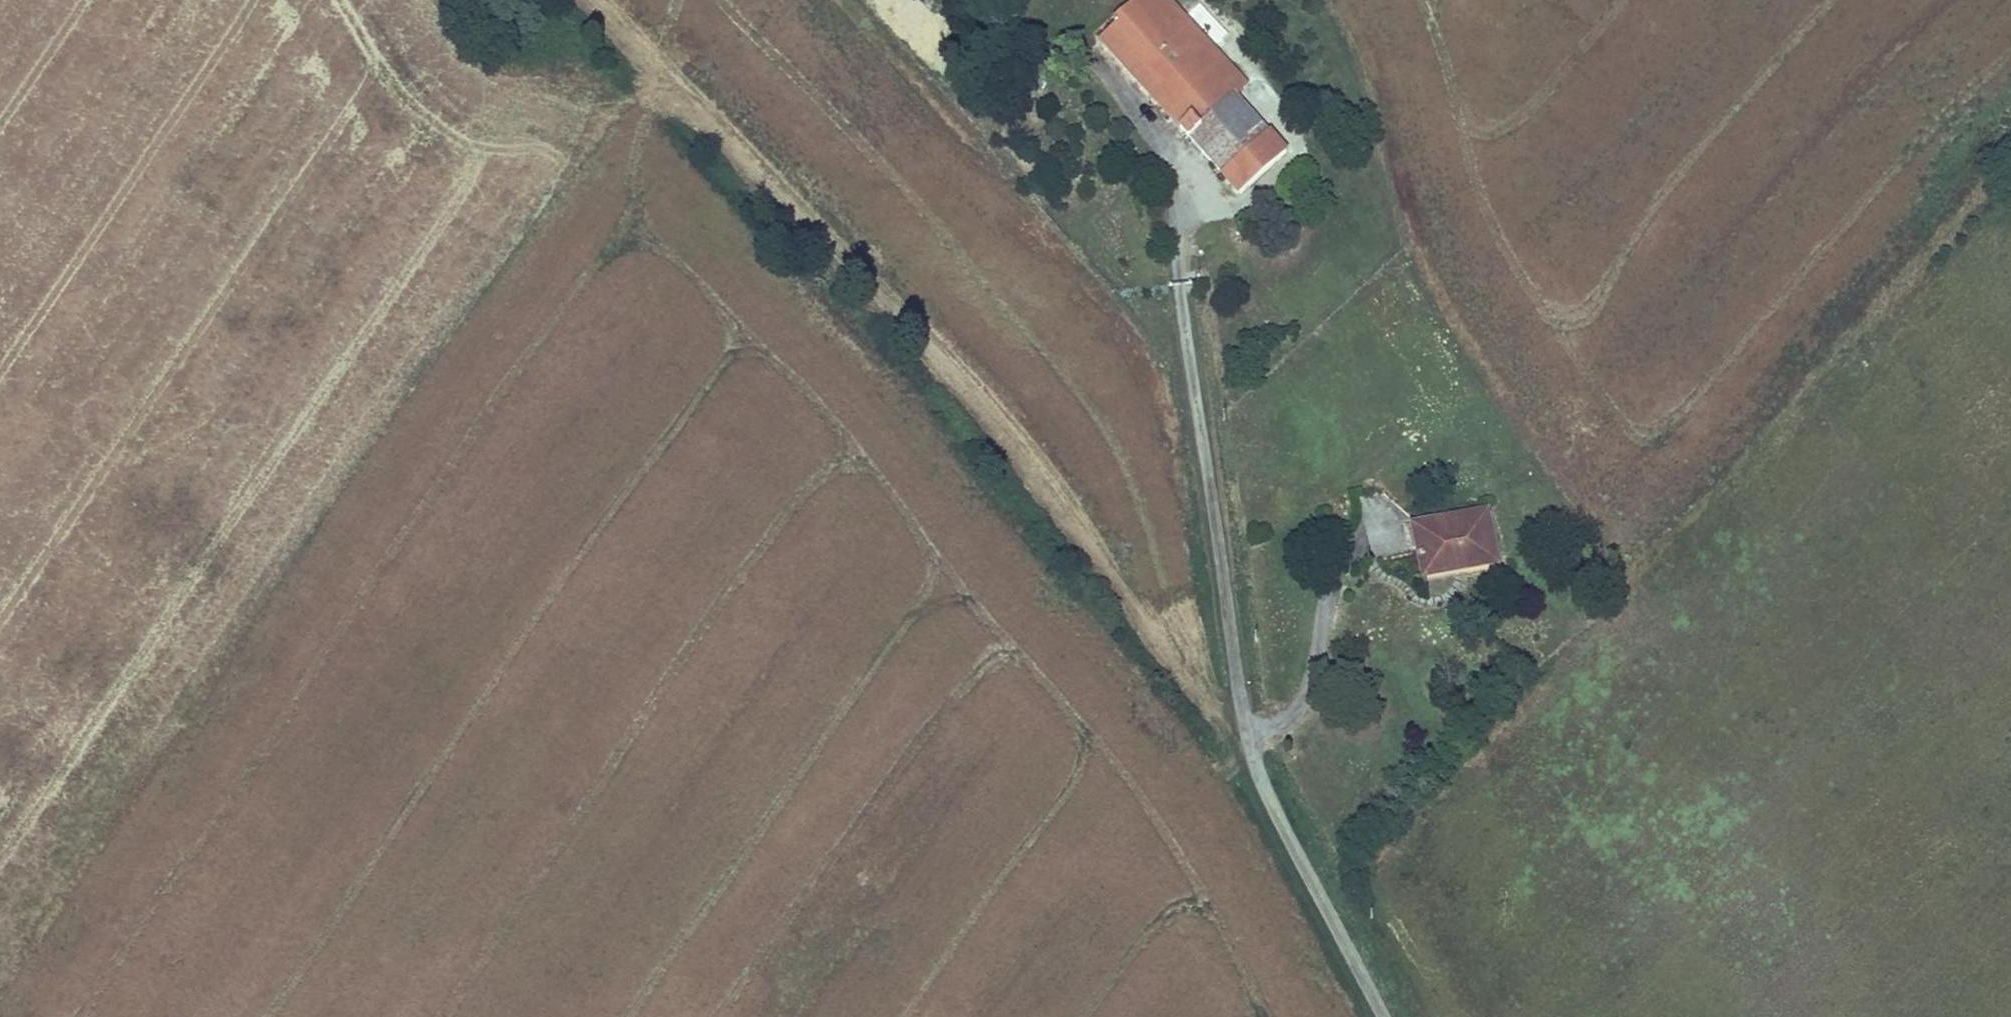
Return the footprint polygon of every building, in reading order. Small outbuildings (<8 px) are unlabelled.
[(1235,94),(1175,27),(1185,19),(1168,0),(1132,0),(1108,21),(1111,25),(1093,40),(1166,123),(1169,120),(1184,138),(1235,94)] [(1235,94),(1244,86),(1185,19),(1175,27),(1235,94)] [(1235,196),(1286,152),(1235,94),(1184,138),(1235,196)] [(1484,508),(1405,525),(1415,572),(1453,564),(1454,573),(1496,564),(1484,508)] [(1453,564),(1415,572),(1417,581),(1454,573),(1453,564)]
